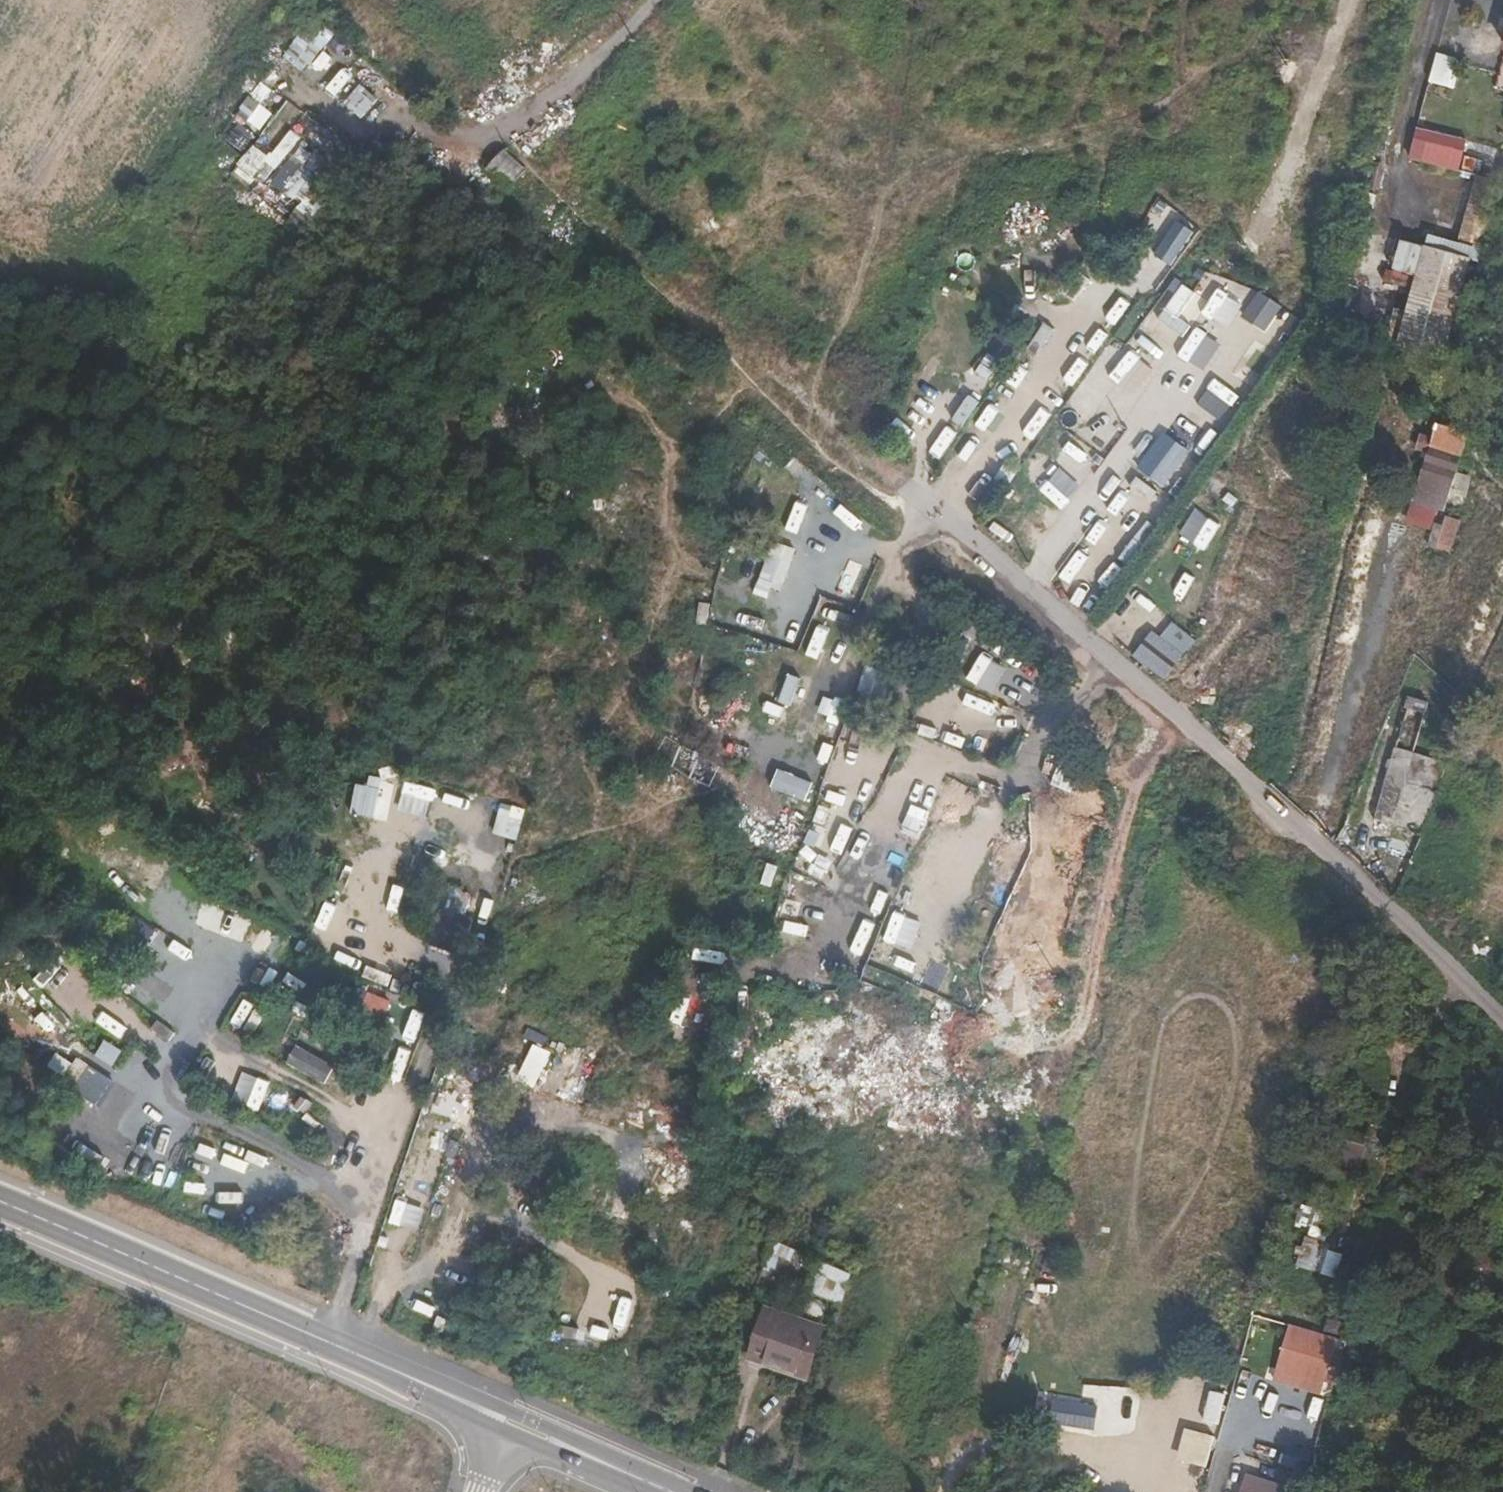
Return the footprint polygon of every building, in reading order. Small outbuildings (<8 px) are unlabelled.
[(319,18),(285,60),(302,74),(336,32),(319,18)] [(330,46),(347,61),(355,52),(338,37),(330,46)] [(1429,88),(1455,96),(1466,62),(1439,53),(1429,88)] [(339,63),(325,93),(340,100),(354,70),(339,63)] [(364,84),(345,102),(360,118),(379,101),(364,84)] [(252,99),(238,114),(260,135),(274,120),(252,99)] [(306,215),(349,144),(302,116),(291,135),(306,144),(291,168),(285,164),(272,186),(303,204),(299,210),(306,215)] [(1417,128),(1411,161),(1464,171),(1470,138),(1417,128)] [(251,144),(235,172),(266,190),(298,134),(289,129),(273,156),(251,144)] [(1468,156),(1502,163),(1502,150),(1471,144),(1468,156)] [(502,149),(485,169),(507,189),(524,168),(502,149)] [(1467,265),(1419,251),(1391,358),(1439,370),(1467,265)] [(1152,317),(1185,336),(1207,299),(1175,280),(1152,317)] [(1271,331),(1281,302),(1253,293),(1243,322),(1271,331)] [(1117,324),(1131,302),(1122,296),(1108,318),(1117,324)] [(1208,332),(1190,360),(1202,368),(1220,340),(1208,332)] [(931,355),(917,383),(929,389),(943,362),(931,355)] [(1064,381),(1074,387),(1090,364),(1080,357),(1064,381)] [(974,374),(988,384),(1000,368),(987,358),(974,374)] [(950,416),(970,396),(956,382),(936,402),(950,416)] [(1076,389),(1062,415),(1084,426),(1097,400),(1076,389)] [(966,428),(979,400),(968,395),(954,423),(966,428)] [(1207,454),(1221,427),(1211,422),(1197,449),(1207,454)] [(1453,490),(1466,437),(1435,431),(1429,459),(1434,460),(1428,483),(1453,490)] [(1165,489),(1192,452),(1165,432),(1138,469),(1165,489)] [(1040,451),(1028,466),(1046,480),(1039,489),(1064,508),(1082,486),(1040,451)] [(984,475),(971,497),(990,508),(1003,486),(984,475)] [(1449,506),(1453,490),(1428,483),(1425,500),(1449,506)] [(1204,502),(1189,525),(1213,541),(1228,518),(1204,502)] [(788,531),(799,535),(808,506),(796,503),(788,531)] [(1440,574),(1460,521),(1444,515),(1424,568),(1440,574)] [(1398,552),(1413,557),(1420,533),(1405,528),(1398,552)] [(771,542),(757,596),(780,602),(794,548),(771,542)] [(1073,584),(1085,557),(1074,552),(1062,579),(1073,584)] [(865,599),(876,570),(849,560),(838,589),(865,599)] [(1143,590),(1123,612),(1145,632),(1165,610),(1143,590)] [(1154,631),(1134,658),(1167,681),(1187,654),(1154,631)] [(768,702),(764,712),(784,720),(800,679),(790,675),(779,706),(768,702)] [(886,705),(891,680),(864,675),(859,700),(886,705)] [(990,682),(985,692),(1010,703),(1015,693),(990,682)] [(1413,754),(1397,749),(1380,807),(1373,805),(1371,816),(1393,822),(1413,754)] [(951,778),(942,803),(971,813),(980,787),(951,778)] [(424,816),(422,837),(475,841),(477,807),(448,805),(447,818),(424,816)] [(907,813),(899,834),(920,842),(929,821),(907,813)] [(897,841),(873,893),(891,901),(915,850),(897,841)] [(360,900),(370,871),(342,861),(332,891),(360,900)] [(449,863),(445,875),(473,885),(478,872),(449,863)] [(473,885),(445,875),(437,901),(442,903),(432,936),(467,946),(477,914),(471,912),(479,887),(473,885)] [(159,918),(174,890),(161,884),(147,911),(159,918)] [(784,901),(782,919),(798,922),(801,903),(784,901)] [(329,931),(338,906),(326,902),(317,927),(329,931)] [(225,912),(214,938),(244,951),(255,925),(225,912)] [(120,938),(141,953),(158,931),(137,916),(120,938)] [(890,924),(879,952),(891,957),(902,929),(890,924)] [(898,984),(891,982),(885,1001),(910,1007),(929,945),(910,939),(898,984)] [(861,940),(855,960),(868,964),(875,944),(861,940)] [(47,976),(38,989),(57,1002),(66,989),(47,976)] [(348,1012),(388,1024),(394,1001),(355,989),(348,1012)] [(90,994),(79,1012),(125,1039),(136,1020),(90,994)] [(19,1040),(22,1027),(4,1023),(1,1036),(19,1040)] [(96,1057),(114,1068),(124,1051),(106,1041),(96,1057)] [(296,1044),(286,1064),(326,1085),(336,1066),(296,1044)] [(56,1055),(46,1075),(102,1104),(115,1079),(76,1059),(74,1064),(56,1055)] [(282,1119),(296,1092),(285,1086),(271,1113),(282,1119)] [(1359,1115),(1333,1107),(1319,1156),(1346,1164),(1359,1115)] [(70,1132),(64,1141),(86,1157),(93,1148),(70,1132)] [(1336,1277),(1345,1248),(1307,1236),(1297,1265),(1336,1277)] [(840,1275),(815,1268),(811,1283),(836,1289),(840,1275)] [(601,1307),(595,1337),(619,1342),(626,1312),(601,1307)] [(824,1328),(771,1311),(756,1360),(810,1376),(824,1328)] [(1338,1338),(1290,1324),(1278,1368),(1326,1382),(1338,1338)] [(560,1325),(557,1340),(576,1345),(579,1330),(560,1325)] [(1326,1382),(1278,1368),(1274,1380),(1322,1394),(1326,1382)] [(1211,1382),(1206,1422),(1222,1424),(1227,1384),(1211,1382)] [(1035,1419),(1096,1429),(1100,1402),(1040,1392),(1035,1419)] [(1208,1466),(1217,1434),(1187,1427),(1178,1459),(1208,1466)] [(1297,1482),(1250,1467),(1242,1491),(1294,1491),(1297,1482)]
